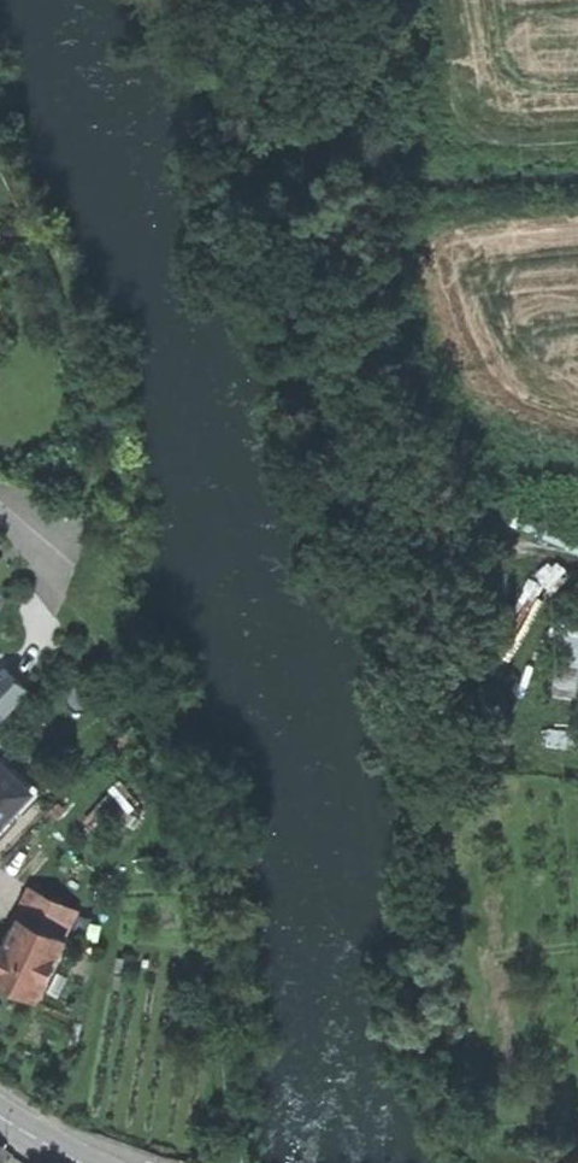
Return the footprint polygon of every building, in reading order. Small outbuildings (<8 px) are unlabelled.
[(560,694),(577,693),(577,634),(558,635),(560,694)] [(19,695),(0,676),(0,714),(19,695)] [(33,790),(0,760),(0,825),(33,790)] [(13,920),(17,921),(40,932),(41,929),(51,933),(64,904),(27,888),(13,920)] [(37,999),(64,939),(51,933),(41,929),(40,932),(17,921),(6,946),(2,954),(0,953),(0,983),(15,989),(37,999)]
